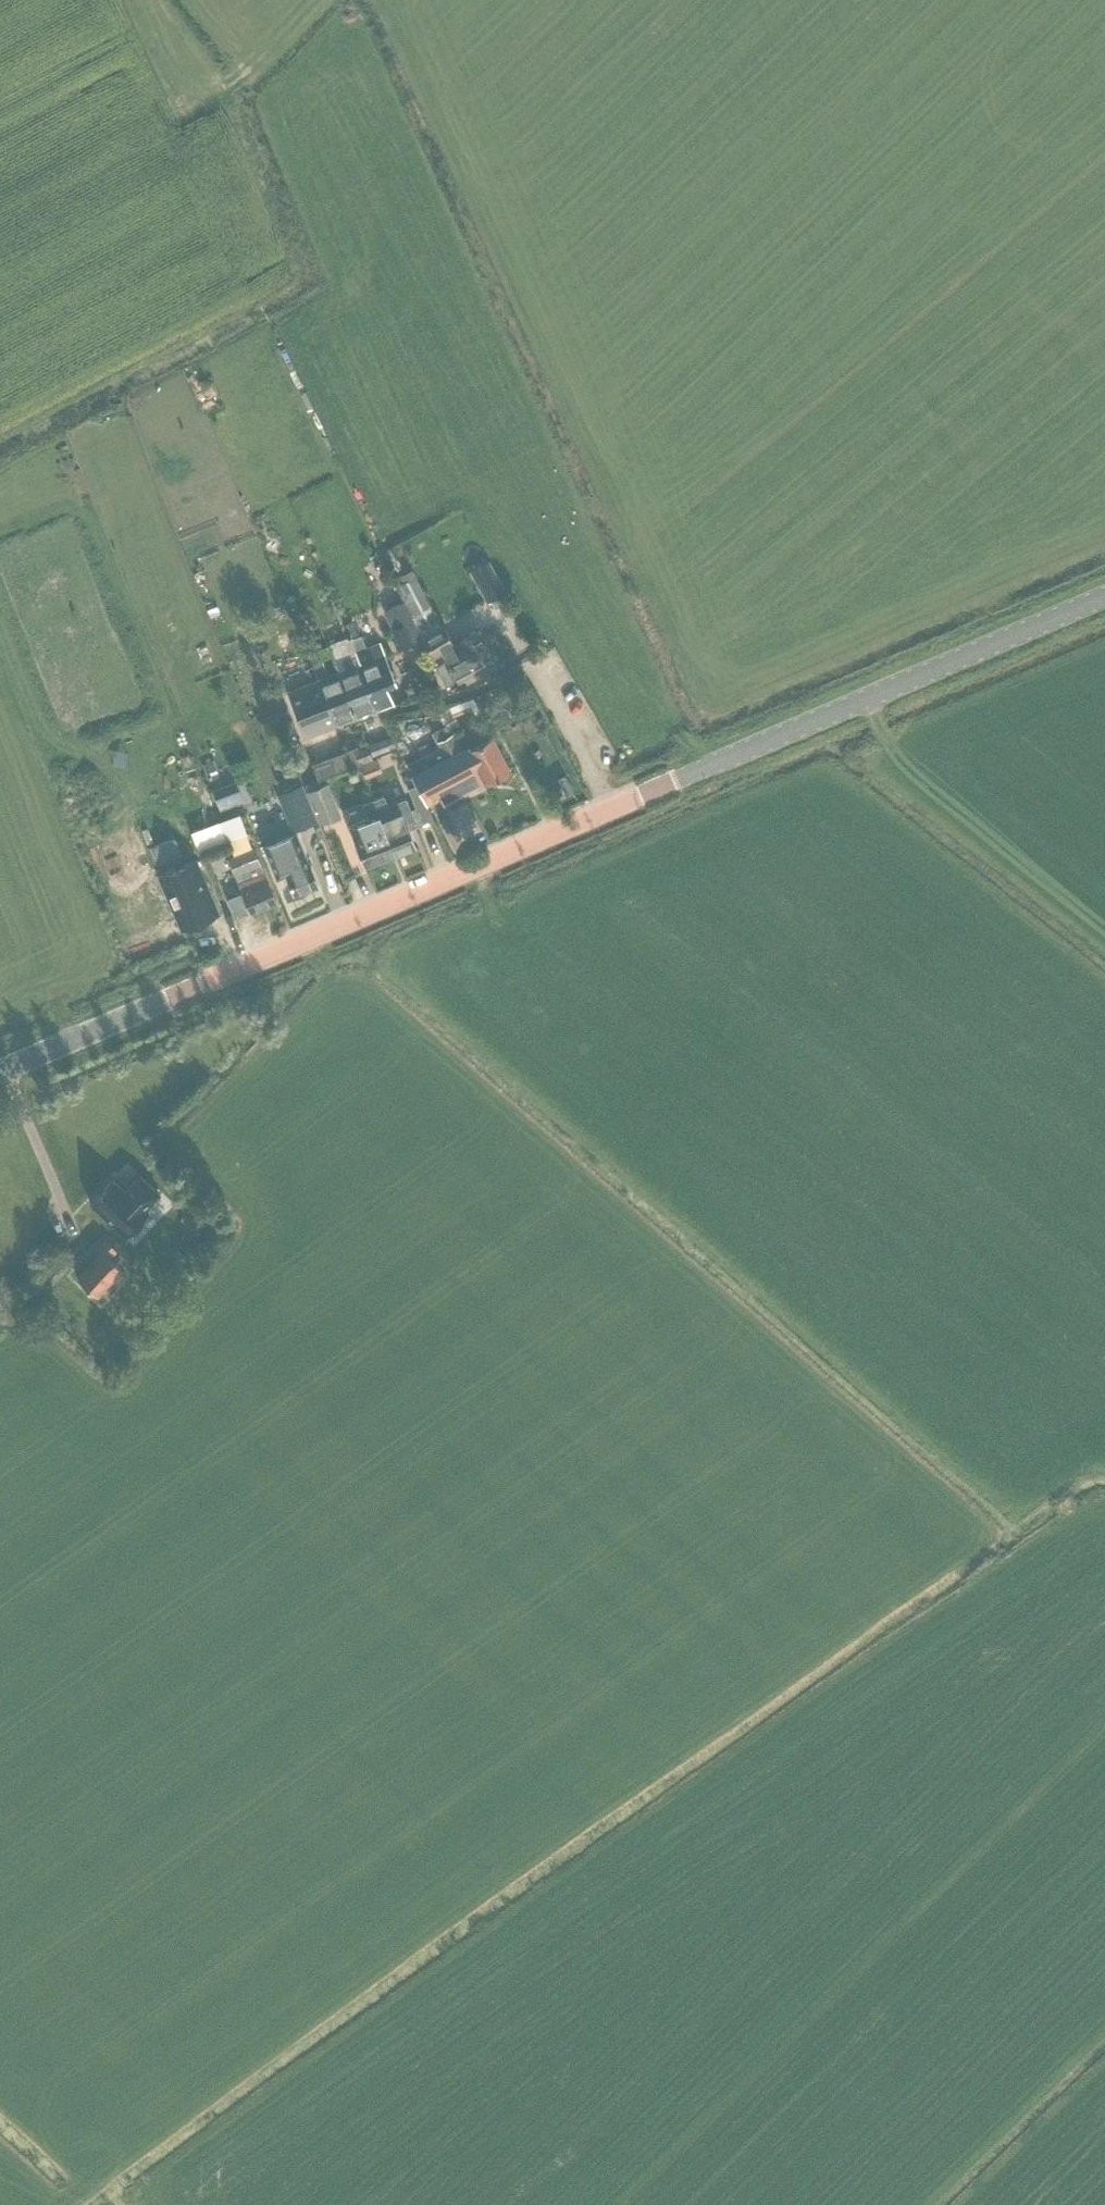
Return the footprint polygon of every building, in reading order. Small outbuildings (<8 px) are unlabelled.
[(488,561),(469,572),(486,603),(505,592),(488,561)] [(403,582),(395,586),(409,613),(419,631),(438,621),(415,576),(412,569),(399,576),(403,582)] [(390,628),(399,648),(420,638),(404,605),(385,614),(392,627),(390,628)] [(214,607),(209,609),(207,610),(210,619),(220,614),(217,606),(214,607)] [(433,657),(444,650),(447,656),(445,657),(458,681),(477,670),(480,676),(498,666),(478,630),(459,640),(463,647),(454,652),(451,647),(453,646),(442,626),(422,637),(433,657)] [(360,635),(350,639),(356,657),(343,662),(346,669),(328,676),(321,659),(311,663),(318,680),(287,692),(306,737),(392,704),(385,685),(394,681),(383,655),(378,641),(365,646),(360,635)] [(442,663),(439,664),(436,666),(435,666),(445,687),(446,686),(454,682),(445,662),(442,663)] [(412,775),(411,776),(415,784),(408,788),(416,808),(426,804),(439,798),(443,805),(509,771),(491,736),(466,749),(461,752),(451,734),(437,742),(440,746),(406,764),(412,775)] [(382,739),(381,739),(368,745),(373,756),(388,749),(384,738),(382,739)] [(364,746),(361,747),(358,749),(364,763),(372,759),(366,745),(364,746)] [(332,775),(326,758),(311,764),(317,780),(332,775)] [(563,775),(561,776),(557,779),(566,796),(574,791),(565,774),(563,775)] [(340,816),(327,784),(307,791),(319,824),(340,816)] [(219,786),(217,787),(212,789),(221,812),(231,808),(222,785),(219,786)] [(384,795),(375,799),(396,855),(415,847),(408,829),(417,826),(406,798),(388,805),(384,795)] [(396,855),(375,799),(363,803),(369,818),(349,826),(365,867),(396,855)] [(241,806),(210,818),(218,839),(249,827),(241,806)] [(263,844),(277,879),(287,875),(294,895),(317,885),(296,832),(263,844)] [(164,842),(157,845),(149,848),(156,869),(183,859),(176,838),(164,842)] [(250,911),(251,912),(276,902),(254,848),(229,858),(239,882),(238,883),(242,893),(228,899),(235,917),(250,911)] [(195,860),(159,875),(182,928),(217,912),(195,860)] [(202,953),(223,947),(216,925),(195,931),(202,953)] [(160,1194),(140,1175),(125,1191),(112,1178),(90,1202),(125,1235),(147,1212),(145,1210),(160,1194)] [(96,1296),(122,1269),(110,1257),(117,1250),(106,1240),(96,1250),(100,1254),(77,1278),(96,1296)]
